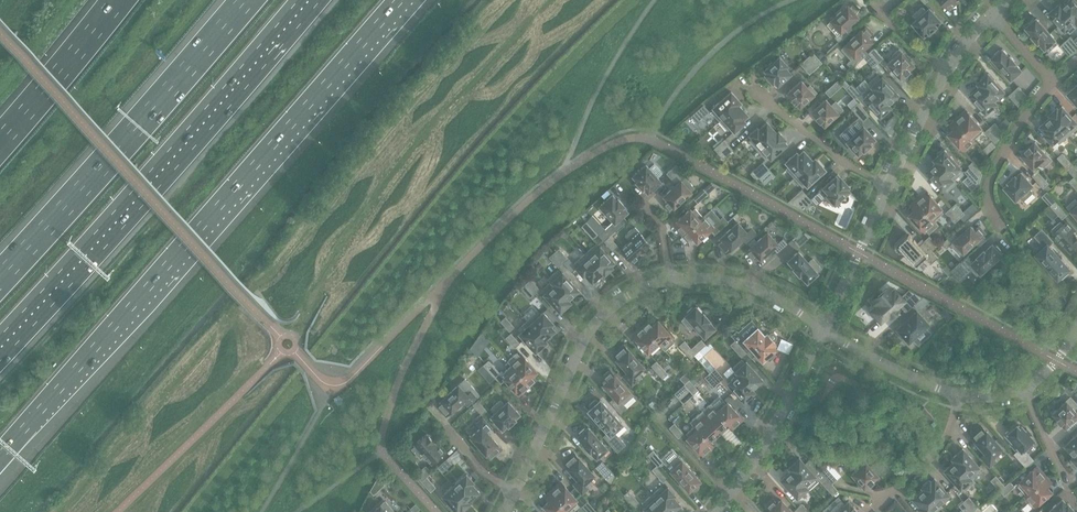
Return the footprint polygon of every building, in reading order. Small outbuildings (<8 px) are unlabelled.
[(957,0),(940,0),(948,8),(957,0)] [(1076,0),(1069,0),(1063,6),(1060,3),(1076,22),(1076,1),(1076,0)] [(845,27),(857,16),(854,12),(858,9),(851,2),(826,24),(836,35),(834,37),(833,39),(832,43),(834,46),(849,32),(845,27)] [(1060,3),(1049,12),(1065,31),(1067,29),(1070,32),(1076,25),(1076,22),(1060,3)] [(936,25),(941,20),(930,8),(926,11),(922,7),(913,15),(917,19),(913,23),(924,35),(929,31),(930,32),(937,26),(936,25)] [(1055,39),(1037,18),(1035,19),(1034,18),(1027,25),(1028,26),(1026,27),(1033,35),(1032,36),(1038,42),(1039,42),(1044,47),(1045,46),(1047,49),(1055,42),(1054,40),(1055,39)] [(859,52),(871,41),(868,37),(872,33),(865,26),(840,49),(850,60),(846,63),(850,68),(863,57),(859,52)] [(1070,36),(1065,41),(1075,52),(1076,50),(1076,44),(1070,36)] [(1075,52),(1065,41),(1060,45),(1069,56),(1075,52)] [(883,58),(874,48),(869,52),(878,62),(883,58)] [(914,65),(899,49),(892,55),(894,57),(887,63),(900,77),(905,73),(909,70),(909,69),(914,65)] [(1022,70),(1015,63),(1016,62),(1010,56),(1009,56),(1002,49),(1001,50),(1000,49),(993,55),(994,56),(992,58),(1011,79),(1022,70)] [(805,69),(817,57),(814,54),(813,52),(800,64),(805,69)] [(878,62),(869,52),(864,57),(873,67),(878,62)] [(828,63),(827,58),(824,55),(819,59),(822,62),(824,65),(828,63)] [(791,73),(785,67),(787,65),(779,57),(764,70),(767,72),(765,74),(773,82),(774,81),(778,85),(791,73)] [(809,74),(822,62),(819,59),(817,57),(805,69),(809,74)] [(838,80),(844,74),(841,71),(836,71),(832,74),(837,80),(838,80)] [(1005,91),(989,73),(978,82),(994,100),(1005,91)] [(898,94),(881,76),(880,78),(877,75),(868,83),(890,107),(888,104),(898,94)] [(800,107),(816,92),(809,84),(807,86),(801,80),(787,93),(792,98),(791,98),(795,102),(800,107)] [(842,85),(838,80),(837,80),(825,91),(829,96),(842,85)] [(994,100),(978,82),(978,83),(980,86),(970,95),(986,113),(997,104),(994,101),(994,100)] [(890,107),(868,83),(871,86),(862,94),(865,97),(863,98),(879,116),(890,107)] [(860,94),(850,84),(845,89),(854,99),(860,94)] [(1024,102),(1028,96),(1018,86),(1013,90),(1024,102)] [(1075,87),(1068,93),(1076,103),(1076,88),(1075,87)] [(1024,102),(1013,90),(1008,95),(1018,105),(1020,107),(1024,102)] [(719,120),(738,104),(735,101),(737,98),(731,91),(713,107),(714,109),(711,112),(719,120)] [(824,125),(842,109),(835,101),(831,105),(825,99),(812,111),(816,116),(816,117),(819,121),(820,120),(824,125)] [(869,115),(858,102),(851,109),(862,121),(869,115)] [(696,122),(709,111),(703,104),(690,116),(696,122)] [(739,121),(747,115),(738,104),(719,120),(727,129),(730,126),(734,131),(742,124),(739,121)] [(1064,107),(1061,109),(1060,108),(1059,109),(1058,107),(1050,114),(1069,135),(1076,127),(1076,126),(1075,124),(1076,122),(1064,107)] [(982,127),(966,110),(955,120),(975,141),(974,139),(983,131),(980,128),(982,127)] [(1069,135),(1050,114),(1051,116),(1043,123),(1044,125),(1041,127),(1048,134),(1046,135),(1053,143),(1057,140),(1059,143),(1069,135)] [(975,141),(955,120),(959,124),(949,134),(964,151),(975,141)] [(1004,132),(995,122),(990,127),(1001,138),(1004,132)] [(757,150),(778,131),(776,132),(769,124),(768,125),(766,123),(759,129),(757,127),(749,134),(752,138),(749,140),(757,150)] [(870,143),(874,139),(863,126),(846,141),(858,154),(863,149),(863,150),(870,144),(870,143)] [(1001,138),(990,127),(985,131),(997,145),(1001,138)] [(770,158),(785,145),(783,142),(784,141),(783,140),(785,139),(778,131),(757,150),(766,159),(768,156),(770,158)] [(718,153),(728,145),(724,139),(714,148),(718,153)] [(1051,159),(1035,141),(1030,146),(1030,145),(1026,149),(1021,154),(1034,168),(1040,162),(1044,166),(1051,159)] [(722,159),(733,150),(728,145),(718,153),(722,159)] [(961,167),(945,149),(935,159),(954,180),(962,172),(960,169),(961,167)] [(794,177),(813,161),(803,150),(795,157),(793,154),(785,161),(789,165),(786,168),(794,177)] [(1072,163),(1063,153),(1058,158),(1067,168),(1072,163)] [(954,180),(935,159),(934,159),(937,162),(927,171),(943,189),(945,188),(947,191),(956,183),(953,180),(954,180)] [(983,171),(974,160),(968,165),(980,178),(983,171)] [(807,185),(825,169),(818,162),(816,164),(813,161),(794,177),(802,186),(805,184),(807,185)] [(758,177),(769,168),(763,162),(750,173),(756,180),(758,177)] [(1072,163),(1067,168),(1074,177),(1076,178),(1076,177),(1076,169),(1072,163)] [(661,181),(645,164),(633,176),(637,180),(636,181),(643,188),(644,188),(648,192),(661,181)] [(676,164),(666,173),(667,174),(672,179),(682,170),(678,165),(676,164)] [(980,178),(968,165),(970,167),(965,171),(974,181),(978,186),(980,178)] [(667,199),(663,203),(670,210),(691,191),(695,188),(685,177),(689,173),(684,168),(682,170),(672,179),(676,184),(664,196),(667,199)] [(764,184),(774,175),(769,168),(758,177),(764,184)] [(1049,183),(1037,170),(1032,175),(1044,188),(1049,183)] [(1029,188),(1033,184),(1021,172),(1017,176),(1016,175),(1009,181),(1009,182),(1005,187),(1016,199),(1020,196),(1024,200),(1033,192),(1029,188)] [(849,191),(847,188),(849,186),(841,178),(839,179),(836,176),(823,187),(829,193),(825,197),(833,205),(849,191)] [(697,203),(708,193),(703,189),(693,198),(697,203)] [(795,205),(807,195),(801,189),(788,202),(795,205)] [(942,208),(927,191),(916,200),(938,225),(939,225),(935,220),(943,213),(941,210),(942,208)] [(1056,201),(1049,194),(1047,191),(1042,196),(1051,206),(1056,201)] [(627,211),(623,206),(624,205),(617,198),(616,199),(612,194),(599,205),(615,222),(627,211)] [(800,208),(811,199),(807,195),(795,205),(800,208)] [(1075,199),(1068,206),(1076,217),(1076,201),(1075,199)] [(938,225),(916,200),(916,201),(920,205),(910,215),(925,232),(927,230),(929,233),(938,225)] [(1067,214),(1056,201),(1051,206),(1062,219),(1067,214)] [(965,213),(956,203),(951,208),(960,218),(965,213)] [(683,235),(707,213),(707,212),(702,217),(694,207),(691,210),(690,209),(673,224),(683,235)] [(960,218),(951,208),(946,212),(955,222),(960,218)] [(697,242),(714,226),(712,224),(715,222),(707,213),(683,235),(687,231),(697,242)] [(598,234),(586,221),(581,226),(593,238),(598,234)] [(1066,222),(1063,224),(1061,221),(1051,230),(1071,252),(1076,246),(1076,235),(1066,222)] [(747,243),(757,234),(748,225),(743,229),(738,222),(716,242),(726,253),(742,238),(747,243)] [(604,241),(609,236),(614,231),(609,226),(599,236),(604,241)] [(960,256),(985,233),(979,226),(975,230),(971,226),(959,237),(954,232),(942,243),(946,248),(950,245),(960,256)] [(1070,268),(1049,245),(1054,241),(1042,228),(1034,236),(1044,247),(1036,254),(1058,278),(1061,276),(1063,278),(1069,272),(1067,270),(1070,268)] [(631,261),(650,244),(649,244),(650,244),(640,232),(620,250),(631,261)] [(799,246),(811,235),(804,232),(794,241),(799,246)] [(775,254),(785,245),(781,240),(775,245),(765,234),(746,251),(753,258),(757,255),(760,258),(771,249),(775,254)] [(933,251),(924,240),(919,245),(914,239),(914,240),(909,235),(907,236),(897,244),(896,245),(896,247),(896,249),(897,251),(899,253),(901,253),(903,253),(905,252),(917,266),(926,258),(932,264),(939,257),(933,251)] [(618,246),(609,236),(604,241),(613,251),(618,246)] [(938,246),(929,236),(924,240),(933,251),(938,246)] [(968,256),(952,271),(960,279),(972,269),(977,275),(980,272),(981,273),(1002,254),(1001,252),(1002,251),(996,244),(995,245),(993,244),(985,251),(985,250),(978,256),(979,257),(973,262),(968,256)] [(613,261),(600,246),(598,248),(595,245),(586,253),(605,274),(612,267),(611,265),(612,264),(611,263),(613,261)] [(568,258),(559,248),(554,252),(563,262),(568,258)] [(821,268),(812,258),(808,262),(798,251),(788,260),(794,267),(793,268),(799,275),(800,274),(807,282),(809,280),(809,281),(817,275),(816,274),(817,272),(821,268)] [(563,262),(554,252),(549,257),(558,267),(563,262)] [(605,274),(586,253),(577,261),(580,264),(576,267),(583,275),(585,274),(591,281),(593,278),(594,279),(603,272),(604,274),(605,274)] [(558,269),(548,277),(570,302),(571,302),(568,299),(578,290),(562,272),(561,272),(558,269)] [(551,281),(542,289),(545,292),(544,293),(560,312),(570,302),(548,277),(548,278),(551,281)] [(539,289),(530,279),(525,283),(534,293),(539,289)] [(534,293),(525,283),(520,288),(529,298),(534,293)] [(876,305),(870,310),(880,321),(888,314),(891,316),(899,309),(896,306),(900,303),(907,310),(914,304),(922,297),(908,289),(901,296),(894,288),(891,291),(886,286),(876,296),(872,300),(872,301),(876,305)] [(922,297),(914,304),(919,309),(929,301),(922,297)] [(714,327),(708,320),(709,320),(703,313),(702,314),(695,306),(694,307),(693,306),(686,313),(687,314),(685,315),(686,316),(682,320),(690,329),(694,325),(704,336),(714,327)] [(750,321),(756,315),(750,309),(744,315),(750,321)] [(916,311),(897,328),(899,331),(897,332),(902,337),(903,336),(908,341),(912,338),(918,345),(931,334),(925,327),(928,324),(916,311)] [(554,330),(547,322),(550,320),(543,312),(530,324),(544,339),(554,330)] [(514,327),(505,316),(500,321),(509,331),(514,327)] [(676,340),(658,320),(647,330),(643,325),(665,350),(676,340)] [(738,329),(733,323),(726,328),(731,334),(738,329)] [(544,339),(530,324),(519,333),(535,351),(543,345),(541,342),(544,339)] [(665,350),(643,325),(632,335),(648,352),(658,343),(665,350)] [(774,345),(776,343),(774,341),(776,339),(776,337),(776,335),(774,334),(772,333),(770,334),(769,335),(767,333),(764,335),(757,327),(744,339),(737,331),(732,336),(735,340),(743,349),(748,344),(762,361),(766,357),(769,361),(775,355),(772,352),(776,348),(774,345)] [(794,344),(797,336),(792,332),(787,341),(794,344)] [(520,343),(511,333),(505,337),(515,348),(520,343)] [(696,353),(706,344),(701,339),(691,348),(696,353)] [(696,353),(691,348),(684,340),(679,345),(690,358),(696,353)] [(746,352),(743,349),(735,340),(730,344),(741,357),(746,352)] [(475,343),(470,350),(478,358),(483,351),(475,343)] [(643,367),(624,345),(613,355),(627,371),(622,376),(631,386),(641,377),(637,372),(643,367)] [(517,352),(508,360),(526,380),(536,371),(521,354),(519,355),(517,352)] [(742,359),(732,367),(735,370),(754,392),(755,391),(752,388),(762,379),(755,371),(746,361),(745,362),(742,359)] [(488,360),(483,365),(495,377),(498,381),(500,383),(505,379),(519,395),(530,385),(526,380),(508,360),(507,361),(511,365),(503,373),(501,370),(499,372),(488,360)] [(667,373),(656,361),(651,366),(662,378),(667,373)] [(724,378),(715,368),(710,372),(719,382),(724,378)] [(633,396),(610,370),(603,377),(607,381),(603,384),(614,397),(609,401),(620,414),(627,408),(624,404),(633,396)] [(735,370),(725,378),(729,382),(727,383),(736,393),(744,401),(754,392),(735,370)] [(719,382),(710,372),(704,377),(714,387),(719,382)] [(691,378),(685,373),(679,378),(685,384),(691,378)] [(458,385),(436,404),(446,415),(463,401),(468,406),(478,397),(469,387),(463,380),(458,385)] [(693,394),(689,389),(684,384),(679,389),(688,399),(693,394)] [(688,399),(679,389),(674,393),(683,403),(688,399)] [(1052,413),(1056,418),(1056,419),(1060,423),(1060,422),(1064,427),(1076,416),(1076,413),(1073,409),(1076,406),(1076,404),(1071,397),(1052,413)] [(591,408),(588,410),(608,432),(603,436),(617,451),(625,444),(618,436),(627,429),(622,424),(600,399),(598,402),(595,399),(589,405),(591,408)] [(487,410),(478,400),(472,405),(482,415),(487,410)] [(514,418),(519,413),(508,401),(504,404),(501,400),(491,409),(495,413),(491,416),(502,429),(507,424),(508,425),(515,419),(514,418)] [(743,419),(727,402),(717,411),(711,403),(710,403),(732,428),(743,419)] [(732,428),(710,403),(700,412),(718,432),(728,424),(732,428)] [(933,417),(924,407),(915,415),(924,425),(933,417)] [(718,432),(700,412),(690,421),(713,446),(713,445),(709,441),(718,432)] [(501,448),(487,432),(492,427),(482,417),(476,423),(481,428),(471,437),(490,458),(501,448)] [(713,446),(690,421),(694,426),(686,434),(688,437),(687,438),(703,455),(713,446)] [(683,433),(674,423),(669,427),(678,438),(683,433)] [(1014,427),(1005,435),(1014,445),(1017,447),(1019,450),(1014,454),(1025,467),(1030,463),(1034,460),(1025,450),(1034,441),(1030,436),(1032,434),(1027,428),(1025,430),(1021,426),(1018,424),(1014,428),(1014,427)] [(1001,448),(982,426),(970,436),(985,453),(980,457),(989,467),(996,461),(991,457),(1001,448)] [(605,446),(588,427),(586,428),(585,427),(578,434),(579,435),(577,436),(584,444),(590,451),(590,450),(595,456),(605,446)] [(1076,453),(1076,433),(1064,445),(1073,455),(1071,458),(1076,453)] [(444,453),(427,434),(426,434),(414,444),(415,445),(411,449),(420,459),(424,455),(432,463),(444,453)] [(979,466),(962,448),(952,458),(971,479),(980,471),(977,468),(979,466)] [(664,463),(653,450),(648,455),(657,465),(659,467),(664,463)] [(595,476),(574,453),(563,463),(578,479),(573,484),(582,494),(590,486),(587,483),(595,476)] [(700,480),(678,456),(671,463),(675,467),(670,470),(689,491),(691,489),(693,490),(695,490),(697,490),(698,488),(699,486),(699,484),(698,483),(700,480)] [(857,469),(851,474),(864,487),(869,483),(873,480),(873,479),(878,475),(877,474),(884,467),(883,467),(877,460),(870,466),(868,464),(864,459),(861,456),(853,464),(857,469)] [(815,476),(799,457),(788,467),(807,488),(808,488),(805,485),(815,476)] [(442,472),(452,463),(447,458),(437,467),(442,472)] [(971,479),(952,458),(954,461),(944,470),(960,488),(962,487),(965,490),(974,482),(971,479)] [(613,474),(602,461),(595,467),(606,479),(613,474)] [(668,478),(659,467),(657,465),(652,470),(663,482),(668,478)] [(421,481),(426,477),(431,472),(425,466),(415,475),(421,481)] [(837,479),(825,466),(820,471),(826,477),(832,484),(837,479)] [(1021,483),(1017,486),(1025,494),(1024,496),(1046,477),(1036,466),(1019,481),(1021,483)] [(807,488),(788,467),(791,470),(781,479),(797,497),(807,488)] [(478,490),(472,483),(473,482),(466,474),(453,485),(469,503),(470,503),(468,501),(476,493),(475,492),(478,490)] [(1004,486),(995,476),(990,480),(999,490),(1004,486)] [(436,487),(426,477),(421,481),(430,491),(436,487)] [(838,490),(832,484),(826,477),(821,482),(832,495),(838,490)] [(1046,477),(1024,496),(1034,507),(1051,491),(1042,481),(1046,477)] [(949,494),(935,479),(933,481),(932,480),(931,481),(929,479),(922,486),(938,504),(949,494)] [(1004,495),(1014,486),(1010,481),(1004,486),(999,490),(1004,495)] [(561,482),(550,491),(569,511),(577,503),(575,500),(576,499),(561,482)] [(469,503),(453,485),(442,495),(456,510),(458,508),(459,509),(460,508),(462,510),(469,503)] [(651,494),(655,498),(668,511),(671,511),(678,506),(677,505),(679,503),(673,496),(675,494),(667,486),(664,489),(661,486),(651,494)] [(922,486),(921,486),(923,488),(914,496),(915,497),(913,499),(919,506),(920,507),(919,509),(922,511),(936,511),(941,507),(938,504),(922,486)] [(640,503),(628,490),(623,495),(635,508),(640,503)] [(550,491),(550,492),(554,496),(544,505),(549,511),(569,511),(550,491)] [(642,503),(645,507),(644,508),(647,511),(668,511),(655,498),(651,494),(642,503)] [(823,510),(825,511),(859,511),(857,510),(857,509),(853,505),(853,506),(849,501),(845,504),(838,496),(823,510)] [(978,506),(968,496),(963,501),(972,511),(978,506)] [(766,506),(772,511),(801,511),(797,508),(792,511),(781,500),(777,503),(773,499),(766,506)] [(1072,511),(1073,510),(1067,503),(1066,504),(1062,499),(1049,510),(1051,511),(1074,511),(1072,511)] [(373,511),(395,511),(385,501),(381,505),(373,511)] [(591,506),(587,501),(582,506),(588,511),(595,511),(596,511),(591,506)] [(963,501),(958,505),(964,511),(971,511),(972,511),(963,501)] [(797,508),(801,511),(810,511),(802,503),(797,508)]
